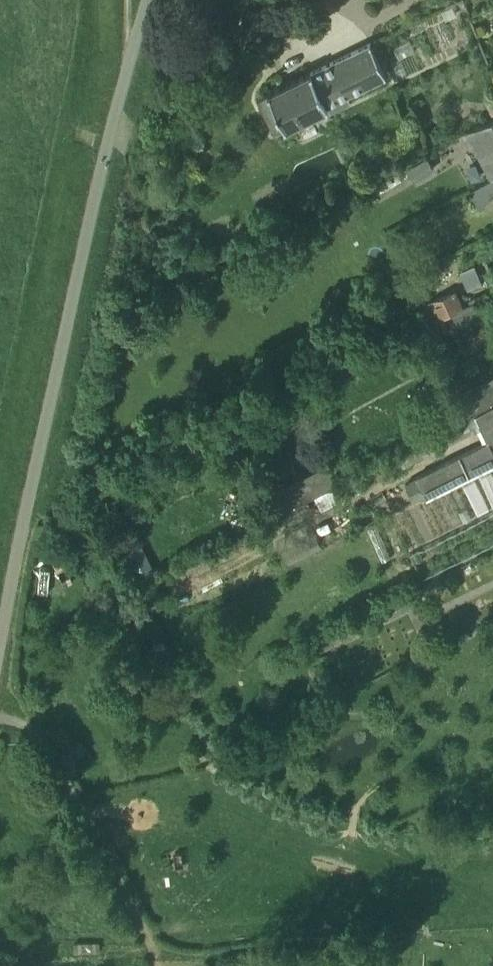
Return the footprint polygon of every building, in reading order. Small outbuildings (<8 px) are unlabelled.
[(351,102),(347,93),(385,75),(370,43),(267,92),(256,98),(273,133),(284,127),(327,106),(330,112),(351,102)] [(461,135),(468,147),(472,145),(490,180),(492,179),(492,118),(461,135)] [(490,180),(469,191),(474,200),(492,190),(492,179),(490,180)] [(409,274),(414,285),(426,280),(424,275),(437,269),(434,262),(409,274)] [(475,266),(460,273),(466,287),(481,280),(475,266)] [(456,288),(423,303),(430,321),(464,306),(456,288)] [(473,302),(464,306),(430,321),(437,337),(480,317),(473,302)] [(474,413),(492,404),(492,377),(463,392),(474,413)] [(474,413),(473,414),(367,469),(373,480),(471,430),(472,431),(480,427),(487,441),(416,476),(403,483),(412,501),(492,461),(492,404),(474,413)] [(326,466),(279,490),(288,507),(335,483),(326,466)] [(492,545),(492,514),(411,550),(423,577),(492,545)] [(235,528),(244,523),(241,516),(232,521),(235,528)] [(321,546),(314,531),(280,548),(288,563),(321,546)] [(141,545),(125,553),(140,582),(156,573),(141,545)] [(87,750),(82,741),(81,740),(76,743),(73,744),(65,729),(64,728),(52,735),(68,762),(71,760),(87,750)] [(79,949),(101,947),(100,940),(78,942),(79,949)]
